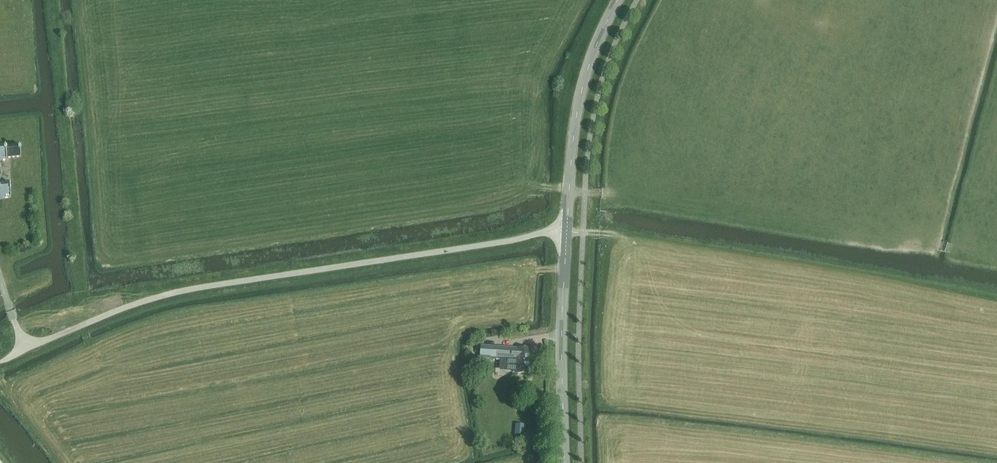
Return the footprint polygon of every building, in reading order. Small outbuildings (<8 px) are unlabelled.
[(0,145),(0,161),(7,160),(6,158),(9,158),(21,157),(19,145),(5,146),(5,144),(0,145)] [(11,197),(9,182),(0,183),(0,199),(11,197)] [(492,340),(481,339),(480,352),(491,353),(492,340)] [(527,374),(528,349),(497,347),(496,360),(500,360),(499,370),(517,371),(517,373),(527,374)] [(523,436),(523,425),(515,424),(514,435),(523,436)]
